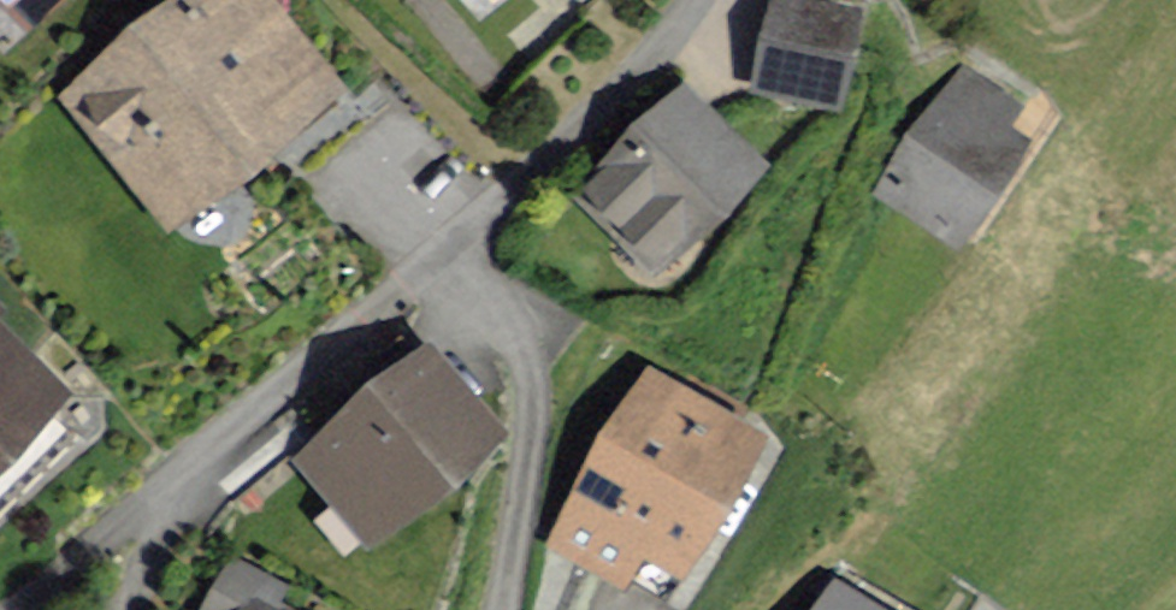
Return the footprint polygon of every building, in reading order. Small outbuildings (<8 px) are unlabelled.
[(36,14),(50,0),(23,0),(36,14)] [(266,0),(185,0),(74,91),(177,216),(336,85),(266,0)] [(806,0),(776,0),(758,86),(835,103),(855,11),(806,0)] [(1011,108),(964,75),(881,191),(959,246),(1030,147),(999,126),(1011,108)] [(759,173),(690,97),(588,191),(658,266),(759,173)] [(63,404),(0,340),(0,466),(63,404)] [(457,391),(428,356),(399,380),(302,460),(371,544),(498,440),(457,391)] [(752,441),(652,382),(559,540),(629,582),(650,546),(679,563),(752,441)] [(232,561),(205,609),(279,609),(289,592),(232,561)] [(844,588),(830,609),(878,609),(844,588)]
